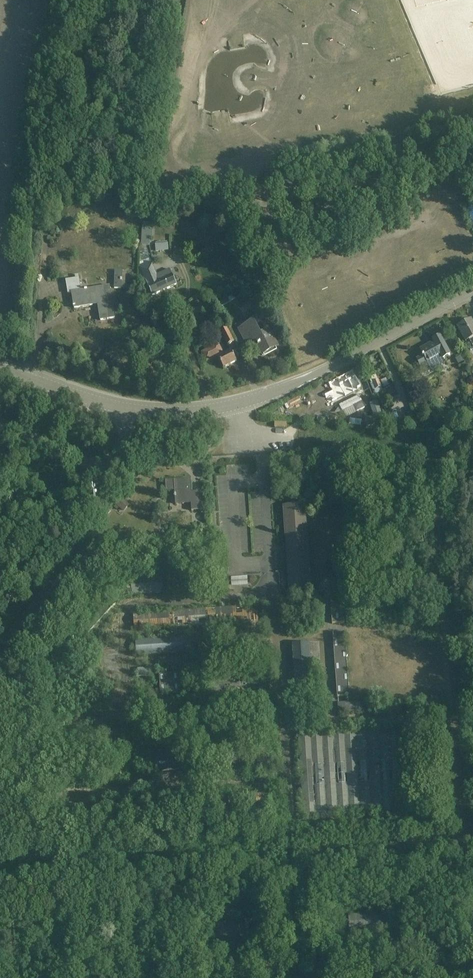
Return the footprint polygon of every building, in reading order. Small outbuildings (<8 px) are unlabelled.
[(153,231),(143,230),(142,245),(150,246),(150,237),(152,237),(153,231)] [(153,265),(142,269),(153,296),(178,286),(171,269),(157,275),(153,265)] [(115,319),(110,287),(87,290),(87,289),(85,290),(85,291),(81,291),(79,276),(75,276),(76,279),(66,281),(68,294),(72,293),(74,306),(73,306),(73,307),(74,307),(74,309),(93,306),(93,304),(98,303),(101,321),(115,319)] [(472,320),(458,327),(466,343),(471,340),(472,343),(472,323),(472,320)] [(254,340),(262,355),(277,347),(269,332),(262,336),(254,322),(240,329),(247,344),(254,340)] [(227,329),(221,332),(228,345),(234,342),(227,329)] [(423,357),(417,360),(420,366),(422,365),(426,372),(444,363),(442,360),(443,359),(450,356),(450,355),(441,337),(433,341),(434,343),(428,346),(421,350),(423,355),(422,356),(423,357)] [(207,362),(218,356),(224,368),(237,361),(232,351),(224,355),(219,344),(202,353),(207,362)] [(187,360),(194,358),(190,347),(184,349),(187,360)] [(327,386),(331,394),(338,390),(340,393),(359,382),(353,371),(333,382),(334,382),(327,386)] [(375,391),(376,394),(383,391),(378,381),(374,383),(377,390),(375,391)] [(359,396),(339,405),(345,417),(365,408),(359,396)] [(377,401),(370,403),(374,416),(366,419),(368,427),(384,421),(377,401)] [(191,480),(166,481),(167,491),(175,490),(176,495),(174,495),(174,497),(176,497),(176,505),(192,504),(192,511),(201,511),(200,492),(192,492),(191,480)] [(95,499),(103,505),(107,501),(99,494),(95,499)] [(124,494),(115,502),(119,506),(128,499),(124,494)] [(310,588),(309,561),(306,505),(285,506),(290,589),(310,588)] [(228,571),(229,581),(245,580),(245,571),(228,571)] [(132,579),(132,580),(133,593),(133,595),(163,593),(162,577),(132,579)] [(134,615),(135,630),(216,625),(258,622),(257,607),(216,610),(134,615)] [(332,608),(333,624),(344,623),(343,607),(332,608)] [(208,635),(209,651),(259,647),(258,632),(208,635)] [(333,634),(338,697),(349,696),(344,633),(333,634)] [(137,641),(138,656),(195,652),(194,637),(137,641)] [(294,644),(297,698),(312,697),(310,667),(320,666),(318,642),(294,644)] [(187,662),(187,670),(200,669),(200,661),(187,662)] [(161,676),(162,693),(180,692),(179,675),(161,676)] [(339,703),(339,714),(361,713),(360,702),(339,703)] [(161,708),(161,717),(174,716),(174,707),(161,708)] [(299,735),(305,818),(407,811),(401,729),(299,735)] [(155,752),(156,767),(156,773),(187,771),(185,750),(155,752)] [(388,911),(348,913),(349,931),(390,928),(388,911)] [(213,923),(214,940),(254,937),(254,935),(265,934),(264,921),(253,922),(253,919),(242,920),(243,921),(213,923)] [(311,955),(312,967),(320,967),(319,955),(311,955)] [(263,961),(264,972),(285,970),(285,960),(263,961)]
